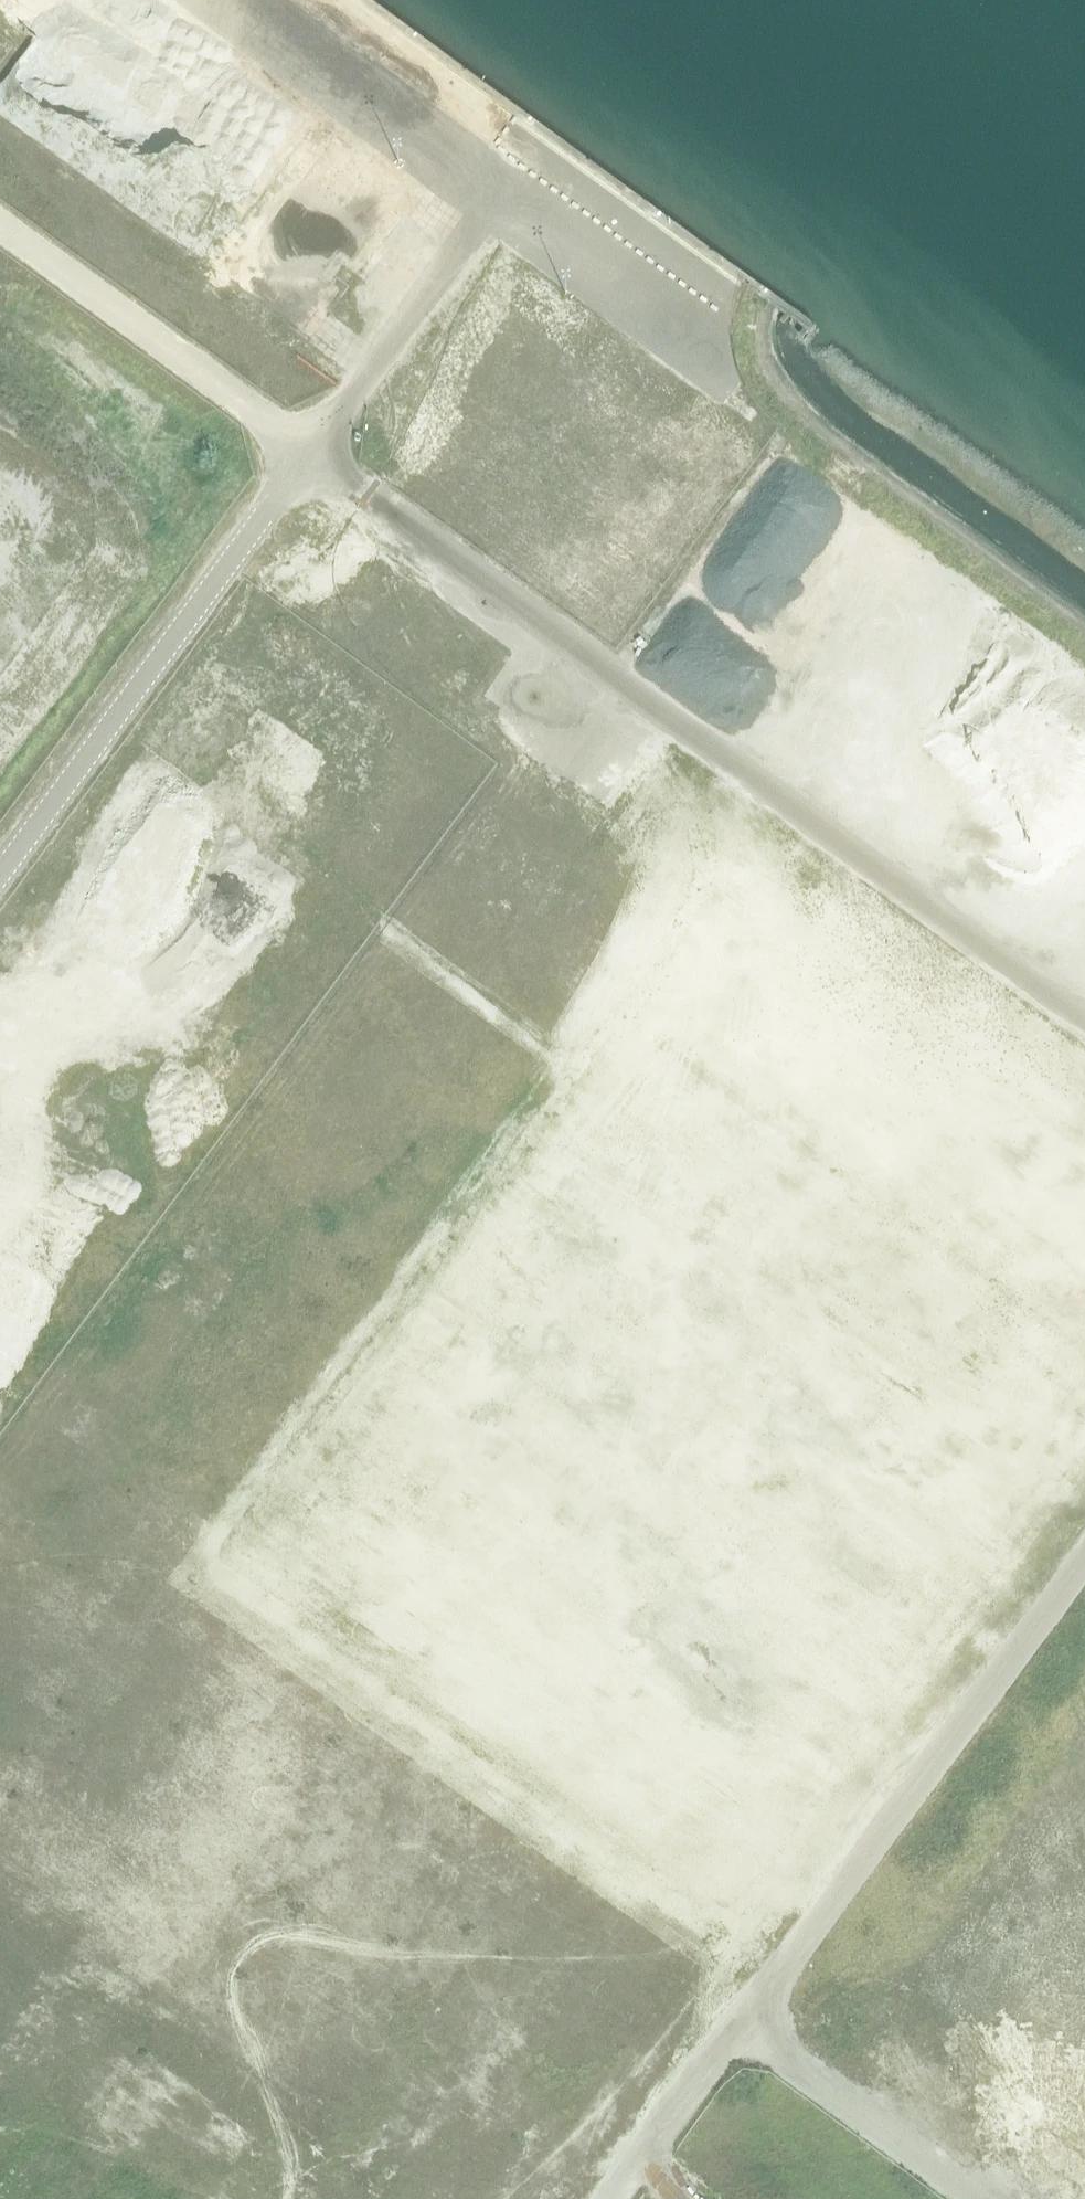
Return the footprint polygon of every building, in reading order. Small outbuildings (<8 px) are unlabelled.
[(589,303),(473,490),(545,535),(576,514),(582,505),(570,487),(586,492),(581,483),(567,479),(562,487),(566,494),(515,463),(532,452),(539,440),(533,436),(549,410),(562,413),(574,405),(586,423),(660,445),(669,431),(663,421),(649,417),(639,433),(625,425),(634,410),(623,393),(627,380),(647,386),(666,355),(652,333),(655,322),(589,303)] [(473,368),(485,376),(494,362),(482,354),(473,368)] [(714,682),(807,755),(853,696),(839,694),(847,684),(875,689),(860,637),(848,636),(856,584),(895,557),(917,590),(894,571),(892,585),(880,575),(878,590),(895,593),(897,574),(910,593),(940,584),(879,535),(876,552),(866,551),(873,506),(795,494),(792,516),(784,510),(782,511),(762,639),(737,635),(735,646),(698,658),(714,682)] [(590,576),(582,586),(614,613),(622,603),(590,576)] [(275,675),(290,684),(304,661),(288,652),(275,675)] [(232,798),(261,822),(277,802),(248,778),(232,798)] [(292,846),(307,821),(296,814),(280,838),(292,846)] [(664,979),(695,934),(658,908),(557,1055),(609,1090),(630,1059),(619,1052),(648,1011),(662,1020),(682,991),(664,979)] [(549,957),(555,948),(536,936),(530,946),(549,957)] [(597,964),(608,971),(625,947),(615,940),(597,964)] [(571,993),(580,1002),(601,980),(591,971),(571,993)] [(499,982),(460,1040),(510,1073),(521,1057),(514,1052),(541,1011),(499,982)] [(517,1965),(501,1991),(512,1998),(528,1972),(517,1965)] [(565,1992),(522,2055),(576,2092),(619,2029),(565,1992)]
